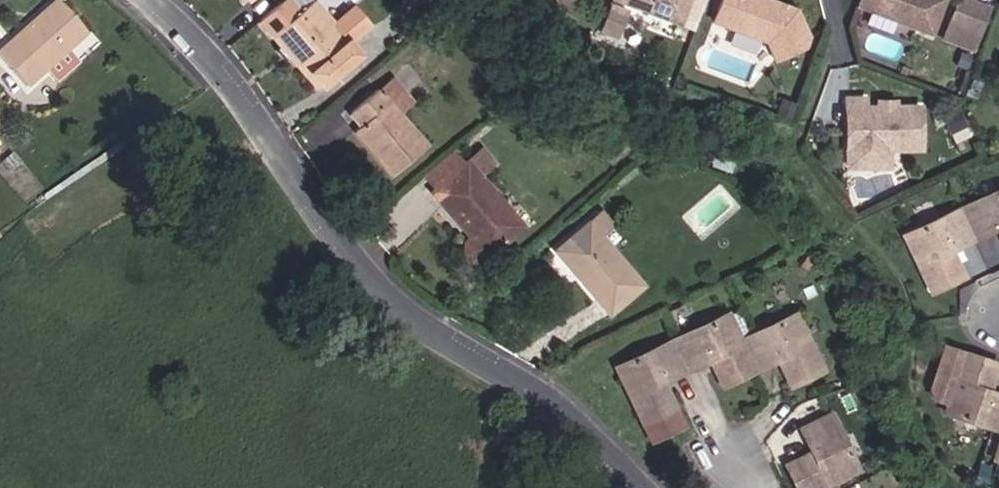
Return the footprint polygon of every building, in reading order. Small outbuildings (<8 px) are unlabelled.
[(300,14),(288,0),(283,0),(259,20),(298,64),(301,61),(322,85),(359,54),(349,42),(369,25),(354,8),(334,25),(314,2),(300,14)] [(313,0),(288,0),(300,14),(314,2),(313,0)] [(463,10),(477,0),(455,0),(463,10)] [(689,0),(618,0),(680,24),(689,0)] [(713,21),(767,41),(774,59),(805,45),(809,36),(797,10),(790,7),(788,11),(782,8),(779,3),(771,0),(721,0),(713,21)] [(944,0),(859,0),(857,5),(931,33),(944,0)] [(989,6),(972,0),(957,0),(948,23),(978,34),(989,6)] [(68,51),(87,35),(57,2),(0,53),(0,57),(28,88),(47,71),(58,83),(79,63),(68,51)] [(617,37),(627,11),(611,5),(601,31),(617,37)] [(630,17),(677,35),(680,25),(633,7),(630,17)] [(973,50),(978,34),(948,23),(943,38),(973,50)] [(966,68),(971,53),(962,50),(957,65),(966,68)] [(322,85),(301,61),(298,64),(319,88),(322,85)] [(413,103),(391,77),(378,89),(399,114),(413,103)] [(976,98),(981,82),(971,79),(966,95),(976,98)] [(394,175),(427,147),(399,114),(378,89),(351,112),(362,125),(356,130),(394,175)] [(921,149),(921,106),(895,107),(892,107),(890,109),(885,109),(882,107),(878,107),(865,107),(865,98),(846,98),(847,150),(888,150),(921,149)] [(789,117),(794,104),(782,99),(777,112),(789,117)] [(895,107),(895,101),(878,101),(878,107),(882,107),(885,109),(890,109),(892,107),(895,107)] [(965,125),(958,108),(942,115),(949,132),(965,125)] [(720,155),(723,145),(706,141),(701,158),(713,162),(712,166),(731,172),(734,159),(720,155)] [(435,190),(470,161),(457,146),(423,175),(435,190)] [(522,227),(480,177),(494,164),(483,150),(470,161),(435,190),(433,192),(472,238),(466,243),(465,252),(472,260),(481,261),(522,227)] [(888,166),(888,150),(847,150),(847,166),(888,166)] [(994,192),(996,197),(984,203),(982,198),(959,209),(971,234),(987,227),(989,231),(997,227),(998,226),(998,190),(994,192)] [(984,203),(996,197),(994,192),(982,198),(984,203)] [(971,234),(959,209),(936,220),(938,225),(926,231),(924,226),(903,235),(929,290),(961,275),(954,260),(947,263),(942,253),(949,250),(957,246),(955,242),(971,234)] [(611,225),(601,213),(589,223),(600,235),(611,225)] [(926,231),(938,225),(936,220),(924,226),(926,231)] [(642,285),(600,235),(589,223),(556,251),(610,313),(642,285)] [(989,231),(987,227),(971,234),(973,239),(989,231)] [(957,246),(973,239),(971,234),(955,242),(957,246)] [(954,260),(949,250),(942,253),(947,263),(954,260)] [(748,336),(737,313),(728,317),(739,341),(748,336)] [(751,366),(739,341),(728,317),(727,314),(706,324),(709,329),(696,335),(694,330),(671,341),(683,366),(699,359),(701,363),(709,359),(716,356),(721,366),(714,369),(721,384),(752,369),(752,371),(754,370),(751,366)] [(821,368),(795,314),(775,324),(777,329),(765,334),(762,330),(748,336),(739,341),(751,366),(767,358),(769,363),(777,359),(784,355),(789,365),(782,369),(789,383),(821,368)] [(709,329),(706,324),(694,330),(696,335),(709,329)] [(777,329),(775,324),(762,330),(765,334),(777,329)] [(669,378),(667,374),(683,366),(671,341),(648,352),(651,357),(638,363),(636,358),(616,368),(650,440),(682,425),(666,392),(659,395),(655,385),(661,382),(669,378)] [(996,366),(943,348),(930,389),(933,398),(947,402),(943,412),(998,430),(998,401),(994,399),(996,394),(987,392),(980,389),(983,379),(991,381),(996,366)] [(651,357),(648,352),(636,358),(638,363),(651,357)] [(789,365),(784,355),(777,359),(782,369),(789,365)] [(721,366),(716,356),(709,359),(714,369),(721,366)] [(769,363),(767,358),(751,366),(754,370),(769,363)] [(685,371),(701,363),(699,359),(683,366),(685,371)] [(669,378),(685,371),(683,366),(667,374),(669,378)] [(987,392),(991,381),(983,379),(980,389),(987,392)] [(666,392),(661,382),(655,385),(659,395),(666,392)] [(830,414),(805,426),(812,442),(808,444),(811,452),(815,459),(805,464),(801,457),(787,464),(798,487),(818,487),(830,482),(856,470),(846,449),(842,452),(836,440),(841,437),(830,414)] [(812,442),(805,426),(800,429),(808,444),(812,442)] [(846,449),(841,437),(836,440),(842,452),(846,449)] [(815,459),(811,452),(801,457),(805,464),(815,459)] [(984,484),(988,471),(977,468),(973,481),(984,484)]
